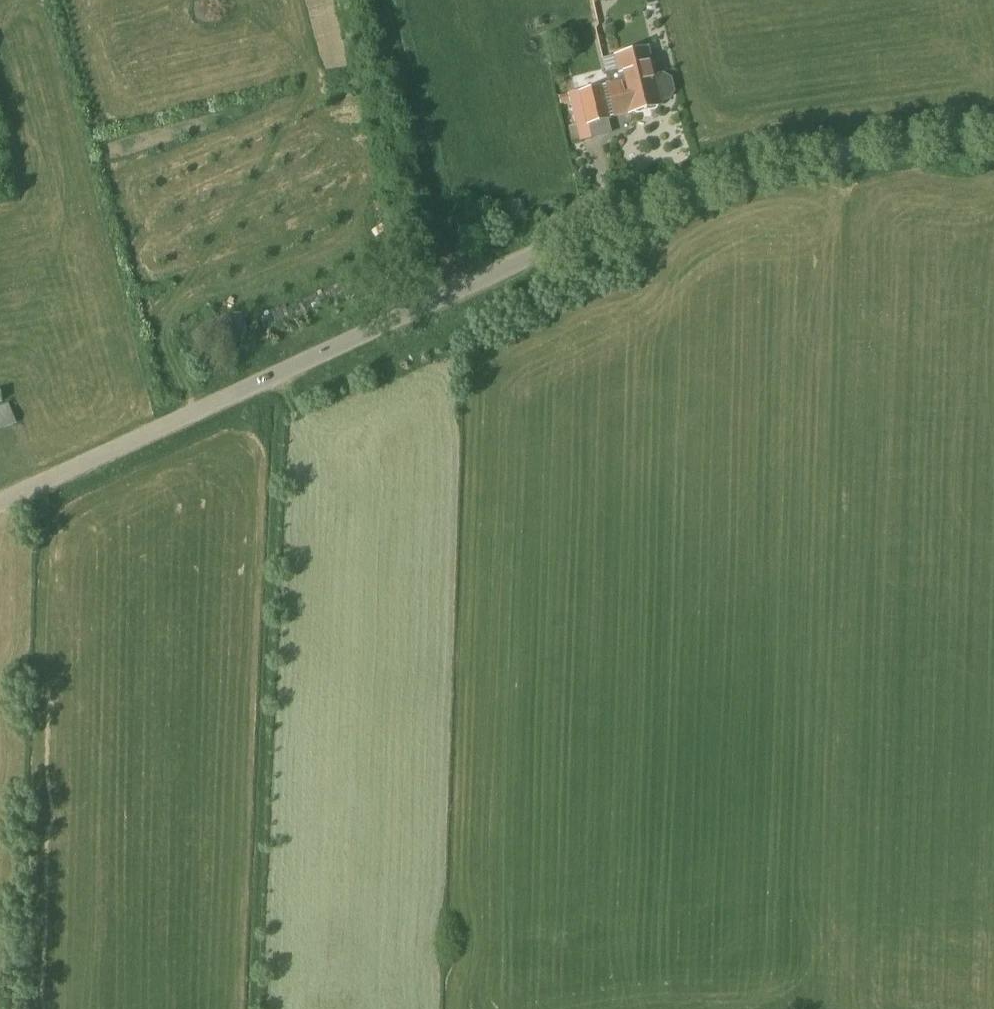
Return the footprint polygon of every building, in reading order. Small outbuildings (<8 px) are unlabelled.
[(615,57),(619,70),(611,72),(614,86),(656,77),(649,49),(615,57)] [(614,86),(611,72),(606,73),(609,84),(578,92),(587,125),(611,119),(611,118),(663,105),(662,101),(669,99),(674,92),(671,80),(664,75),(656,77),(614,86)] [(212,340),(206,328),(192,336),(197,347),(212,340)] [(17,423),(8,403),(0,406),(0,431),(17,423)]
